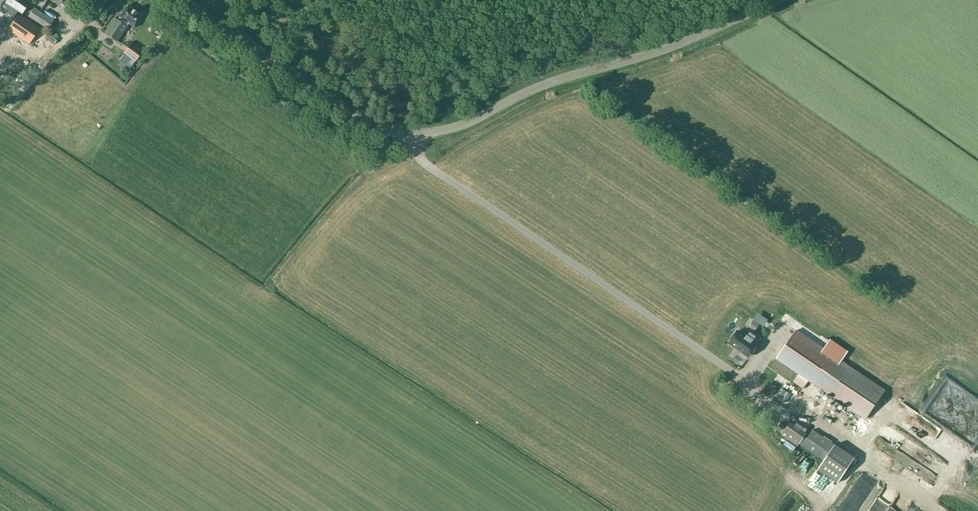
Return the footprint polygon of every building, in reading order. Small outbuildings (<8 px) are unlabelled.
[(14,20),(12,19),(18,11),(22,14),(28,5),(21,0),(0,0),(0,11),(4,14),(0,20),(0,21),(9,27),(14,20)] [(127,25),(129,23),(134,27),(142,16),(127,5),(118,19),(115,17),(104,32),(117,41),(127,26),(127,25)] [(34,8),(28,16),(48,28),(53,20),(34,8)] [(40,28),(18,14),(14,20),(9,27),(8,29),(29,43),(40,28)] [(153,26),(162,32),(166,26),(158,20),(155,23),(153,26)] [(131,42),(123,53),(119,59),(131,67),(135,61),(142,51),(131,42)] [(29,52),(20,65),(28,71),(37,57),(29,52)] [(759,324),(753,320),(749,327),(754,330),(759,324)] [(750,339),(738,330),(729,343),(749,356),(757,344),(761,338),(754,333),(750,339)] [(884,390),(796,330),(777,358),(866,418),(884,390)] [(936,415),(940,412),(935,404),(931,406),(936,415)] [(790,422),(781,434),(798,446),(807,433),(790,422)] [(813,429),(802,445),(821,458),(832,442),(813,429)] [(855,458),(832,442),(821,458),(824,460),(818,469),(838,483),(855,458)] [(853,484),(860,490),(869,481),(862,474),(853,484)] [(862,496),(853,510),(887,510),(896,497),(882,488),(873,502),(862,496)]
